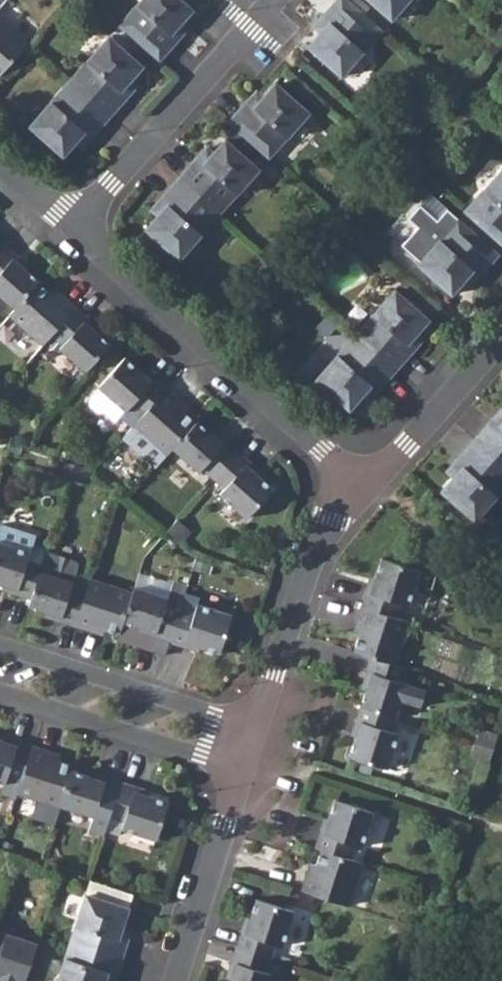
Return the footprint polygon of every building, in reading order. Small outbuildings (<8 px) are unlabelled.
[(125,30),(159,61),(181,36),(175,30),(192,10),(182,0),(141,0),(125,18),(131,23),(125,30)] [(375,25),(347,0),(336,0),(318,20),(325,26),(307,46),(341,76),(374,38),(368,33),(375,25)] [(391,20),(408,0),(369,0),(391,20)] [(131,23),(125,18),(119,25),(125,30),(131,23)] [(0,20),(0,74),(27,44),(0,20)] [(374,38),(381,31),(375,25),(368,33),(374,38)] [(81,79),(75,86),(109,117),(131,92),(125,86),(143,66),(109,36),(75,74),(81,79)] [(75,74),(69,81),(75,86),(81,79),(75,74)] [(75,86),(69,81),(63,88),(69,93),(75,86)] [(275,151),(308,113),(275,83),(257,103),(250,97),(228,122),(262,152),(269,145),(275,151)] [(109,117),(75,86),(69,93),(63,88),(29,126),(63,156),(81,136),(87,141),(109,117)] [(178,178),(213,209),(219,201),(225,207),(259,169),(225,139),(207,159),(200,154),(178,178)] [(268,158),(275,151),(269,145),(262,152),(268,158)] [(470,217),(501,245),(501,168),(471,204),(477,209),(470,217)] [(206,216),(213,209),(178,178),(156,203),(163,209),(145,229),(179,259),(212,221),(206,216)] [(219,214),(225,207),(219,201),(213,209),(219,214)] [(471,204),(464,211),(470,217),(477,209),(471,204)] [(212,221),(219,214),(213,209),(206,216),(212,221)] [(464,224),(458,219),(451,226),(457,231),(464,224)] [(451,226),(418,264),(451,294),(469,274),(476,280),(498,254),(464,224),(457,231),(451,226)] [(4,244),(0,249),(0,296),(14,308),(37,282),(39,281),(13,259),(16,255),(4,244)] [(49,293),(37,282),(14,308),(8,315),(42,345),(50,335),(75,307),(63,296),(59,301),(49,293)] [(63,296),(54,288),(49,293),(59,301),(63,296)] [(367,333),(361,340),(395,371),(417,346),(410,340),(428,320),(395,289),(361,327),(367,333)] [(75,307),(50,335),(62,345),(59,348),(85,372),(109,344),(85,322),(87,318),(75,307)] [(361,327),(355,335),(361,340),(367,333),(361,327)] [(306,366),(316,375),(344,344),(334,335),(306,366)] [(361,340),(355,335),(349,342),(355,347),(361,340)] [(395,371),(361,340),(355,347),(349,342),(315,380),(349,409),(367,389),(373,395),(395,371)] [(150,380),(124,357),(98,386),(88,399),(88,405),(96,412),(103,412),(113,400),(125,411),(130,405),(141,415),(166,387),(154,376),(150,380)] [(178,398),(166,387),(141,415),(132,425),(166,455),(172,449),(195,422),(183,411),(174,403),(178,398)] [(188,406),(178,398),(174,403),(183,411),(188,406)] [(501,465),(501,421),(495,415),(474,440),(501,465)] [(212,478),(237,450),(224,439),(221,443),(196,421),(195,422),(172,449),(198,472),(201,468),(212,478)] [(501,477),(501,465),(474,440),(452,465),(458,470),(440,491),(474,521),(501,489),(501,478),(501,477)] [(237,450),(212,478),(223,488),(218,494),(245,518),(272,489),(246,465),(249,462),(237,450)] [(187,529),(176,519),(166,530),(178,540),(187,529)] [(42,563),(27,559),(29,552),(0,542),(0,584),(16,589),(14,594),(30,599),(39,571),(42,563)] [(27,559),(42,563),(45,552),(46,549),(32,545),(29,552),(27,559)] [(30,599),(28,606),(60,616),(58,621),(74,626),(85,591),(89,578),(75,574),(78,566),(75,562),(45,552),(42,563),(39,571),(30,599)] [(366,590),(361,606),(396,617),(401,603),(408,605),(419,571),(381,558),(370,592),(366,590)] [(122,622),(132,592),(89,578),(85,591),(74,626),(90,631),(92,625),(104,629),(119,633),(122,622)] [(168,642),(180,607),(186,589),(170,583),(166,598),(134,587),(132,592),(122,622),(154,632),(153,637),(168,642)] [(194,612),(180,607),(168,642),(184,647),(186,643),(219,653),(231,615),(197,604),(194,612)] [(396,617),(361,606),(356,622),(362,623),(358,635),(353,651),(371,656),(395,664),(409,621),(396,617)] [(362,623),(356,622),(352,634),(358,635),(362,623)] [(92,625),(90,631),(101,635),(104,629),(92,625)] [(395,664),(371,656),(366,672),(371,674),(360,705),(396,717),(401,700),(420,706),(425,690),(402,682),(407,668),(395,664)] [(396,717),(360,705),(355,721),(360,723),(349,756),(387,768),(398,734),(391,731),(396,717)] [(474,742),(493,748),(498,734),(479,728),(474,742)] [(32,745),(17,740),(15,745),(0,740),(0,782),(4,784),(2,793),(16,798),(17,793),(21,781),(32,745)] [(489,762),(493,748),(474,742),(470,756),(489,762)] [(48,750),(32,745),(21,781),(17,793),(60,807),(60,806),(71,771),(73,765),(58,760),(46,756),(48,750)] [(60,754),(48,750),(46,756),(58,760),(60,754)] [(103,781),(71,771),(60,806),(92,816),(88,831),(103,836),(109,817),(120,781),(104,776),(103,781)] [(136,786),(120,781),(109,817),(123,821),(121,829),(156,840),(168,801),(135,791),(136,786)] [(373,812),(335,800),(324,833),(319,832),(314,847),(321,849),(350,858),(354,844),(361,847),(373,812)] [(350,858),(321,849),(315,866),(312,878),(305,876),(301,890),(348,905),(362,863),(350,858)] [(312,878),(315,866),(309,864),(305,876),(312,878)] [(85,894),(128,908),(133,893),(90,879),(85,894)] [(85,894),(70,941),(121,958),(128,936),(120,933),(128,908),(85,894)] [(294,911),(256,899),(245,932),(240,931),(235,947),(271,958),(275,944),(282,946),(294,911)] [(37,943),(0,932),(0,978),(5,980),(9,980),(25,980),(37,943)] [(121,958),(70,941),(57,980),(104,980),(106,977),(114,980),(121,958)] [(235,947),(230,963),(235,964),(229,980),(268,980),(271,974),(266,972),(271,958),(235,947)]
